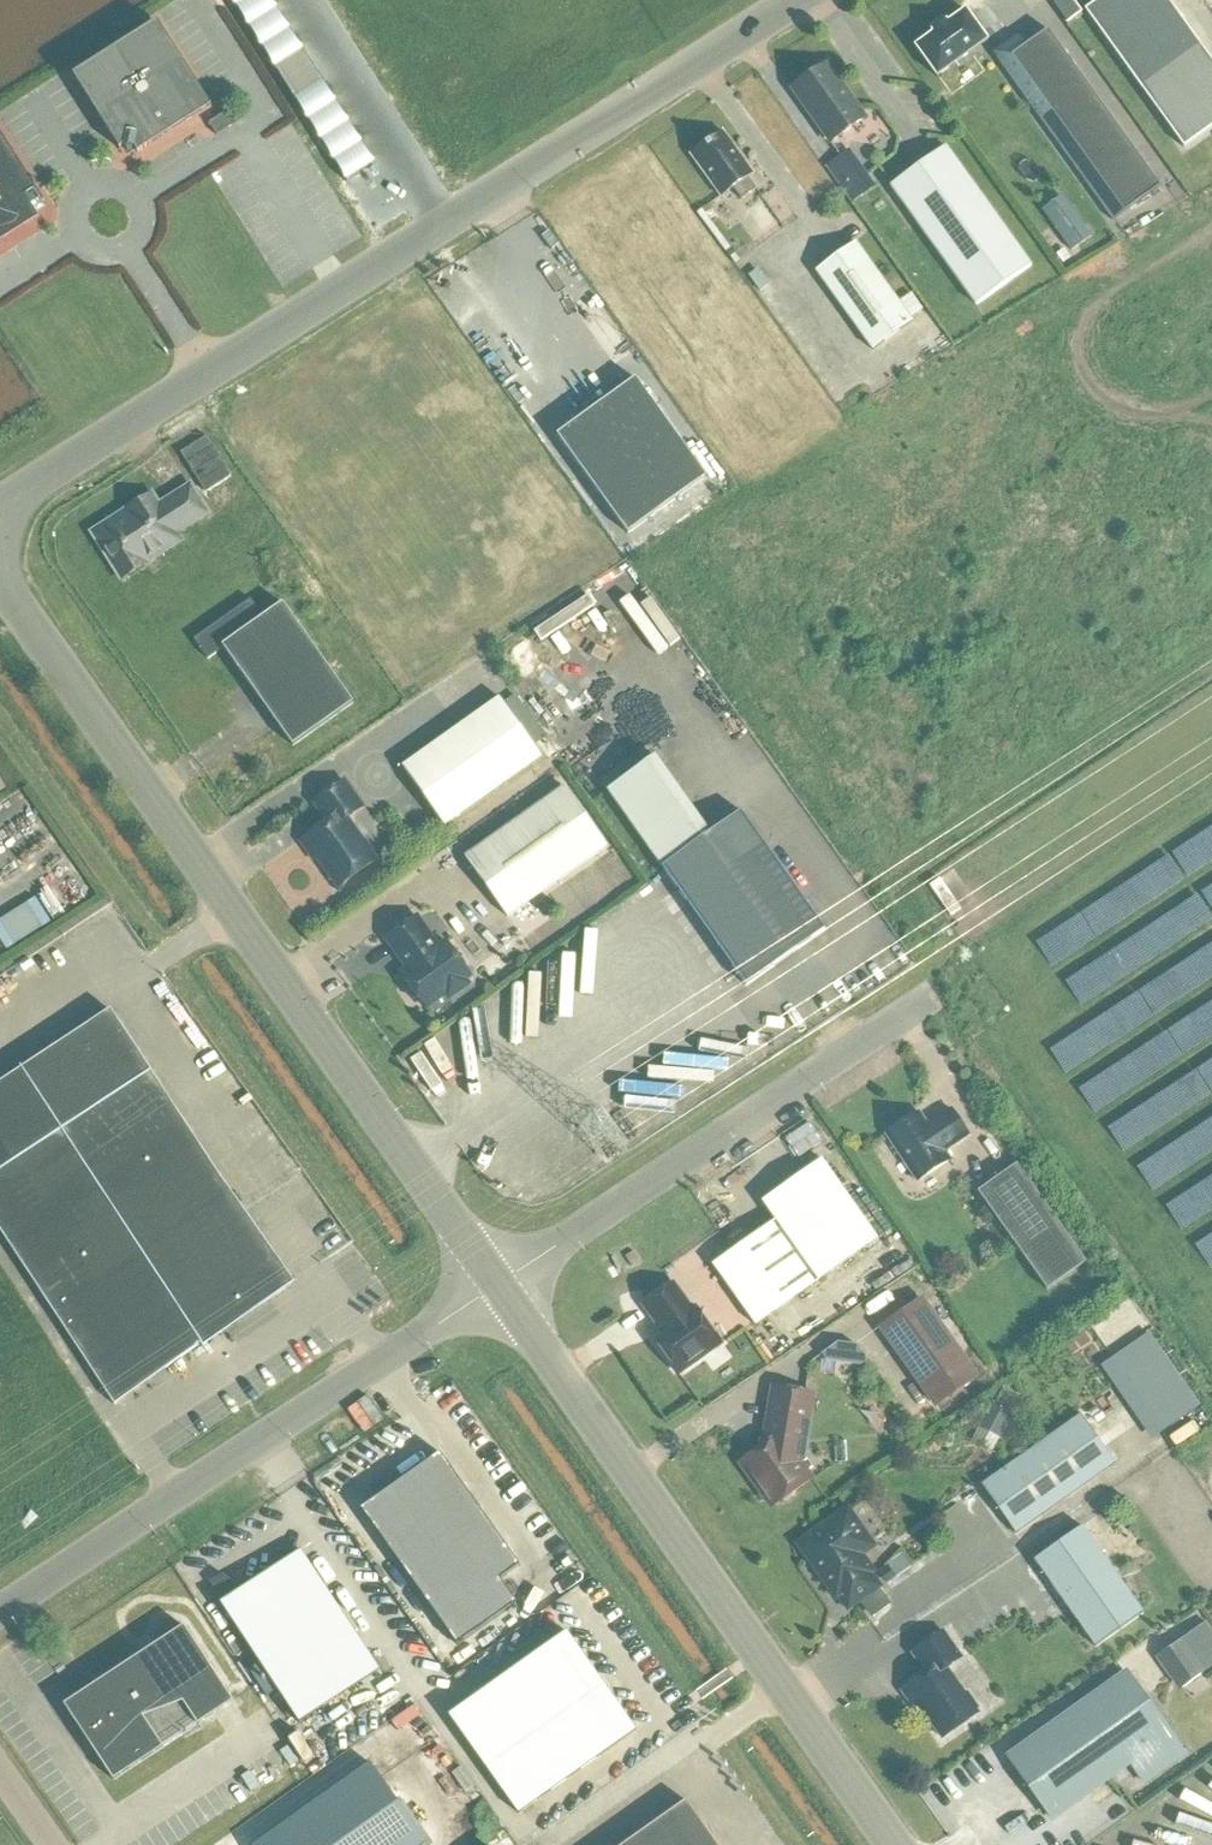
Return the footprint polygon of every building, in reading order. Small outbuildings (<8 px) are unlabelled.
[(1201,48),(1167,0),(1102,0),(1085,12),(1142,91),(1184,149),(1211,128),(1211,63),(1201,48)] [(1068,24),(1081,14),(1073,3),(1059,13),(1068,24)] [(1013,41),(994,15),(976,28),(965,12),(915,48),(936,78),(976,49),(985,61),(1013,41)] [(120,151),(124,148),(135,150),(138,155),(212,108),(158,23),(73,77),(120,151)] [(1021,41),(997,59),(1114,222),(1161,188),(1048,31),(1026,47),(1021,41)] [(276,67),(274,68),(296,102),(297,101),(324,84),(302,50),(276,67)] [(865,119),(827,66),(792,90),(830,144),(865,119)] [(209,125),(217,137),(233,126),(225,114),(209,125)] [(38,218),(32,207),(41,202),(42,203),(44,202),(0,132),(0,242),(38,218)] [(753,175),(723,133),(691,156),(721,198),(733,189),(742,201),(756,190),(748,178),(753,175)] [(1031,267),(946,147),(891,187),(976,306),(1031,267)] [(838,158),(825,167),(851,205),(865,195),(838,158)] [(1074,212),(1053,227),(1071,252),(1092,237),(1074,212)] [(856,244),(816,272),(873,351),(912,323),(856,244)] [(636,379),(557,437),(628,535),(707,478),(636,379)] [(232,478),(207,439),(183,455),(208,494),(232,478)] [(207,514),(191,488),(159,507),(152,495),(127,511),(128,512),(93,534),(122,580),(161,555),(160,554),(180,541),(176,534),(207,514)] [(584,592),(528,630),(536,642),(592,605),(584,592)] [(224,649),(293,747),(354,703),(283,603),(263,617),(251,600),(194,640),(208,660),(224,649)] [(542,758),(501,699),(402,768),(444,827),(542,758)] [(746,987),(825,931),(741,812),(709,835),(654,758),(608,791),(746,987)] [(301,842),(315,861),(319,858),(340,887),(375,862),(373,858),(373,855),(365,843),(361,842),(346,821),(363,809),(344,782),(314,804),(328,823),(301,842)] [(508,919),(607,848),(565,788),(465,859),(508,919)] [(1166,860),(1150,870),(1163,890),(1179,880),(1166,860)] [(1209,893),(1204,888),(1197,894),(1211,910),(1211,891),(1209,893)] [(52,920),(37,894),(0,915),(0,948),(1,949),(52,920)] [(1062,980),(1076,1003),(1209,921),(1195,898),(1062,980)] [(438,950),(416,918),(387,939),(409,970),(402,975),(407,983),(406,990),(413,999),(420,1001),(425,1008),(446,993),(450,998),(467,985),(464,981),(470,976),(447,943),(438,950)] [(1079,943),(1070,926),(1054,934),(1063,952),(1079,943)] [(1043,1043),(1057,1068),(1211,981),(1211,948),(1043,1043)] [(1071,1083),(1086,1108),(1211,1035),(1211,1002),(1071,1083)] [(203,1348),(208,1345),(206,1341),(290,1285),(111,1011),(0,1084),(0,1230),(115,1406),(118,1404),(116,1400),(201,1344),(203,1348)] [(1085,1103),(1119,1159),(1129,1159),(1143,1150),(1143,1140),(1154,1140),(1211,1105),(1211,1099),(1194,1099),(1211,1089),(1211,1055),(1197,1065),(1201,1065),(1140,1101),(1085,1103)] [(919,1113),(886,1135),(918,1182),(951,1161),(945,1152),(969,1136),(952,1110),(928,1126),(919,1113)] [(878,1240),(822,1161),(763,1203),(776,1221),(819,1282),(878,1240)] [(1087,1263),(1017,1165),(978,1193),(1047,1291),(1087,1263)] [(819,1282),(776,1221),(713,1266),(756,1327),(819,1282)] [(692,1311),(673,1284),(643,1305),(663,1331),(653,1338),(679,1374),(722,1344),(697,1308),(692,1311)] [(937,1406),(977,1378),(921,1300),(882,1328),(937,1406)] [(1144,1439),(1195,1407),(1145,1331),(1095,1363),(1144,1439)] [(792,1444),(804,1446),(812,1394),(775,1387),(765,1446),(741,1463),(773,1508),(778,1505),(784,1506),(795,1498),(796,1491),(812,1480),(791,1450),(792,1444)] [(1012,1413),(1021,1397),(1005,1388),(996,1404),(1012,1413)] [(1002,1441),(1015,1415),(989,1402),(976,1428),(1002,1441)] [(1016,1535),(1115,1464),(1081,1416),(981,1486),(1016,1535)] [(441,1454),(361,1510),(458,1647),(518,1604),(501,1581),(520,1567),(441,1454)] [(876,1550),(848,1510),(799,1545),(811,1563),(811,1564),(812,1564),(817,1571),(817,1572),(818,1572),(836,1598),(838,1597),(848,1612),(881,1588),(871,1574),(873,1573),(863,1559),(876,1550)] [(344,1520),(397,1605),(412,1596),(358,1511),(344,1520)] [(1144,1614),(1082,1527),(1035,1561),(1096,1648),(1144,1614)] [(380,1671),(300,1551),(239,1591),(216,1581),(211,1584),(223,1602),(220,1604),(261,1665),(250,1672),(267,1698),(278,1691),(300,1724),(380,1671)] [(234,1702),(184,1627),(64,1706),(114,1781),(234,1702)] [(927,1673),(902,1691),(918,1713),(922,1710),(943,1739),(978,1714),(976,1710),(977,1707),(968,1696),(965,1695),(947,1669),(962,1659),(943,1632),(913,1653),(927,1673)] [(636,1731),(567,1634),(449,1717),(519,1816),(636,1731)] [(1155,1659),(1179,1692),(1205,1674),(1181,1640),(1155,1659)] [(1127,1674),(1009,1759),(1051,1819),(1130,1763),(1144,1783),(1184,1754),(1127,1674)] [(350,1695),(311,1721),(318,1731),(357,1705),(350,1695)] [(427,1843),(371,1764),(257,1844),(424,1844),(427,1843)] [(686,1802),(625,1844),(717,1844),(686,1802)]
